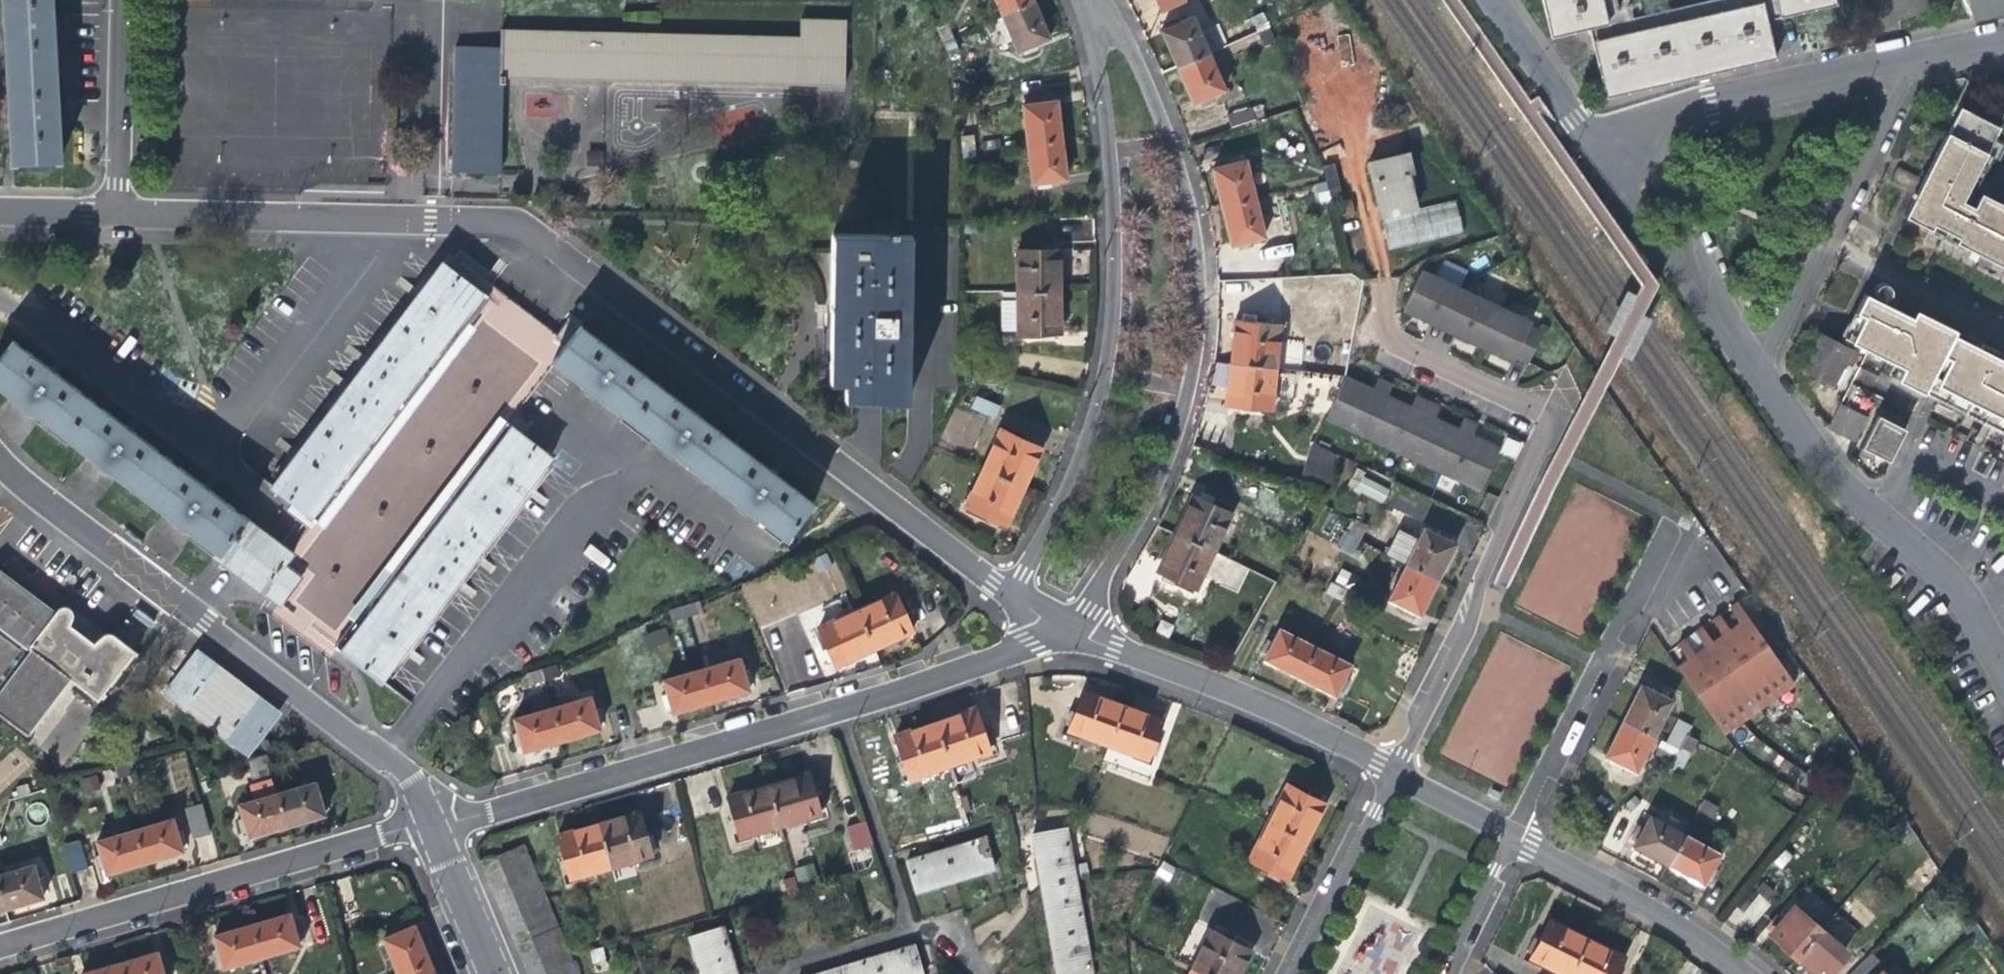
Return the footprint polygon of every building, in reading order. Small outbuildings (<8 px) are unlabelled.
[(12,145),(66,143),(59,0),(4,0),(12,145)] [(999,18),(1031,5),(1028,0),(991,0),(999,18)] [(1161,13),(1187,2),(1186,0),(1155,0),(1161,13)] [(1601,0),(1541,0),(1551,47),(1592,39),(1609,36),(1601,0)] [(1609,36),(1592,39),(1594,51),(1763,13),(1767,31),(1780,28),(1773,0),(1757,0),(1624,32),(1617,0),(1601,0),(1609,36)] [(1780,28),(1836,16),(1833,0),(1773,0),(1780,28)] [(1973,19),(2003,12),(2003,0),(1968,0),(1973,19)] [(1038,22),(1031,5),(999,18),(1015,55),(1046,42),(1038,22)] [(1776,71),(1767,31),(1763,13),(1594,51),(1607,110),(1776,71)] [(1250,21),(1256,36),(1266,32),(1259,18),(1250,21)] [(843,24),(798,22),(797,40),(498,33),(497,51),(452,49),(450,175),(496,177),(499,87),(504,87),(503,80),(841,88),(843,24)] [(1168,54),(1175,71),(1206,58),(1190,22),(1159,35),(1168,54)] [(934,31),(940,43),(950,39),(944,26),(934,31)] [(1262,48),(1272,44),(1266,32),(1256,36),(1262,48)] [(956,53),(950,39),(940,43),(946,57),(956,53)] [(1221,94),(1206,58),(1175,71),(1183,89),(1190,107),(1221,94)] [(1019,107),(1024,147),(1058,143),(1055,121),(1053,104),(1019,107)] [(1901,222),(1929,237),(1933,231),(1957,243),(1954,249),(2003,274),(2003,211),(1969,193),(1987,157),(2000,164),(2003,156),(2003,144),(1996,140),(2001,131),(1958,110),(1921,184),(1898,172),(1889,187),(1913,198),(1901,222)] [(1228,131),(1248,124),(1252,123),(1248,112),(1224,120),(1228,131)] [(959,141),(961,155),(971,154),(969,139),(959,141)] [(982,143),(983,150),(1001,148),(1000,141),(982,143)] [(1061,167),(1058,143),(1024,147),(1029,186),(1063,183),(1061,167)] [(973,169),(971,154),(961,155),(964,171),(973,169)] [(1413,212),(1405,177),(1409,176),(1405,158),(1365,166),(1375,204),(1379,220),(1413,212)] [(1215,194),(1219,209),(1252,202),(1242,164),(1210,172),(1215,194)] [(1325,184),(1334,181),(1330,166),(1321,169),(1325,184)] [(1325,184),(1329,198),(1338,195),(1334,181),(1325,184)] [(1262,241),(1252,202),(1219,209),(1226,235),(1229,249),(1262,241)] [(1258,207),(1262,227),(1277,223),(1273,203),(1258,207)] [(1452,203),(1413,212),(1379,220),(1387,252),(1460,235),(1452,203)] [(906,239),(891,239),(891,234),(883,234),(884,239),(830,238),(829,330),(828,385),(843,385),(843,402),(863,402),(880,402),(905,402),(906,239)] [(1014,254),(1015,295),(1057,295),(1056,271),(1056,253),(1014,254)] [(271,489),(310,518),(317,523),(327,510),(350,479),(397,417),(420,386),(443,356),(468,323),(478,309),(485,300),(479,295),(440,265),(432,276),(404,313),(378,347),(339,399),(312,434),(284,471),(271,489)] [(1529,330),(1420,274),(1402,312),(1420,321),(1430,326),(1435,317),(1460,329),(1456,338),(1465,342),(1496,357),(1511,364),(1515,356),(1529,330)] [(1878,300),(1866,294),(1842,339),(1895,367),(1889,378),(1927,398),(1957,339),(1960,334),(1919,313),(1916,320),(1887,304),(1890,303),(1893,301),(1894,299),(1895,296),(1895,293),(1894,290),(1892,288),(1889,286),(1886,285),(1883,286),(1880,287),(1878,289),(1876,292),(1876,295),(1878,300)] [(551,337),(486,288),(483,291),(479,295),(485,300),(478,309),(537,354),(551,364),(564,347),(551,337)] [(1057,317),(1057,295),(1015,295),(1016,337),(1057,336),(1057,317)] [(607,323),(594,313),(573,340),(605,364),(608,360),(612,357),(626,337),(607,323)] [(1230,345),(1227,366),(1272,371),(1277,328),(1232,324),(1230,345)] [(1543,336),(1529,330),(1515,356),(1530,363),(1543,336)] [(16,335),(0,356),(0,365),(27,385),(39,369),(40,370),(48,359),(29,345),(16,335)] [(1804,374),(1836,389),(1847,364),(1853,367),(1859,353),(1821,336),(1804,374)] [(1957,339),(1927,398),(1976,421),(1990,428),(2003,434),(2003,361),(1957,339)] [(647,354),(634,344),(614,371),(646,394),(648,390),(652,388),(666,368),(647,354)] [(65,372),(52,362),(32,389),(64,413),(66,409),(70,406),(84,386),(65,372)] [(1268,413),(1272,371),(1227,366),(1224,393),(1223,408),(1268,413)] [(689,386),(675,376),(655,403),(687,426),(689,423),(693,420),(708,400),(689,386)] [(1479,493),(1500,453),(1485,446),(1471,440),(1476,429),(1465,424),(1460,435),(1451,430),(1433,422),(1438,412),(1417,402),(1412,412),(1406,410),(1385,400),(1390,389),(1379,384),(1374,395),(1362,390),(1345,382),(1326,423),(1479,493)] [(965,411),(990,423),(996,411),(971,399),(965,411)] [(114,411),(101,401),(81,428),(113,452),(115,448),(119,446),(134,425),(114,411)] [(1870,418),(1841,404),(1829,430),(1858,443),(1870,418)] [(731,418),(718,409),(697,436),(729,459),(732,455),(736,453),(750,433),(731,418)] [(1882,461),(1893,466),(1910,433),(1880,418),(1862,455),(1871,460),(1873,456),(1882,461)] [(1981,446),(1990,428),(1976,421),(1967,439),(1981,446)] [(550,459),(507,426),(506,426),(503,424),(341,641),(333,651),(335,652),(356,668),(362,673),(378,685),(392,667),(420,630),(448,593),(468,567),(485,544),(513,507),(540,471),(550,459)] [(155,441),(142,431),(121,458),(153,482),(156,478),(160,475),(174,455),(155,441)] [(997,433),(979,471),(1020,490),(1030,468),(1038,452),(997,433)] [(1515,458),(1521,443),(1505,436),(1499,452),(1515,458)] [(775,451),(762,441),(741,469),(773,492),(776,488),(780,486),(794,465),(775,451)] [(1333,481),(1337,450),(1308,446),(1304,477),(1333,481)] [(194,468),(180,459),(160,486),(192,509),(195,505),(198,503),(213,483),(194,468)] [(1012,507),(1020,490),(979,471),(961,510),(1002,528),(1012,507)] [(1355,491),(1383,504),(1390,489),(1362,476),(1355,491)] [(1183,512),(1172,537),(1210,556),(1228,517),(1189,499),(1183,512)] [(284,567),(293,555),(285,549),(247,520),(219,556),(216,561),(278,608),(285,599),(300,579),(284,567)] [(1338,539),(1343,541),(1344,538),(1352,524),(1346,522),(1338,539)] [(1362,530),(1352,524),(1344,538),(1355,543),(1362,530)] [(1384,558),(1403,568),(1433,583),(1444,561),(1451,546),(1450,546),(1452,540),(1437,532),(1434,538),(1421,532),(1414,545),(1396,536),(1384,558)] [(1191,593),(1210,556),(1172,537),(1165,551),(1154,574),(1191,593)] [(1348,557),(1355,543),(1344,538),(1343,541),(1338,551),(1348,557)] [(758,620),(759,623),(848,594),(839,568),(832,570),(827,557),(811,562),(815,575),(776,588),(784,611),(758,620)] [(1425,600),(1433,583),(1403,568),(1385,603),(1416,618),(1425,600)] [(1338,572),(1331,588),(1340,592),(1348,578),(1338,572)] [(24,739),(66,682),(80,692),(95,703),(132,655),(114,640),(109,639),(102,639),(96,642),(93,646),(81,637),(69,627),(72,623),(73,621),(72,617),(69,612),(65,610),(61,609),(56,611),(53,616),(0,575),(0,720),(24,739)] [(1323,596),(1336,602),(1341,593),(1340,592),(1331,588),(1328,586),(1323,596)] [(1354,599),(1341,593),(1336,602),(1349,609),(1354,599)] [(892,596),(853,614),(870,652),(898,640),(910,634),(892,596)] [(1720,737),(1732,728),(1790,686),(1783,676),(1774,663),(1766,651),(1757,638),(1747,624),(1734,605),(1726,611),(1735,625),(1730,629),(1726,632),(1717,618),(1708,624),(1717,638),(1712,641),(1709,644),(1700,630),(1692,636),(1701,649),(1696,653),(1692,656),(1683,642),(1674,649),(1683,662),(1678,666),(1673,670),(1676,673),(1680,680),(1720,737)] [(695,606),(680,610),(683,620),(698,615),(695,606)] [(670,623),(683,620),(680,610),(667,614),(670,623)] [(848,662),(870,652),(853,614),(815,631),(832,670),(848,662)] [(1278,671),(1297,681),(1312,650),(1275,632),(1260,662),(1278,671)] [(1347,668),(1312,650),(1297,681),(1316,690),(1332,698),(1347,668)] [(163,694),(181,708),(208,674),(197,665),(190,660),(163,694)] [(736,660),(698,672),(707,705),(727,699),(746,693),(736,660)] [(553,668),(538,673),(541,682),(556,678),(553,668)] [(689,710),(707,705),(698,672),(660,683),(670,716),(689,710)] [(526,686),(541,682),(538,673),(524,677),(526,686)] [(218,682),(208,674),(181,708),(199,721),(226,687),(218,682)] [(38,749),(80,692),(66,682),(24,739),(38,749)] [(237,696),(226,687),(199,721),(222,738),(248,705),(237,696)] [(1631,776),(1650,740),(1668,705),(1637,689),(1628,707),(1619,725),(1608,748),(1602,760),(1631,776)] [(1068,731),(1108,746),(1122,707),(1104,701),(1082,693),(1068,731)] [(525,701),(529,715),(548,710),(545,699),(544,695),(525,701)] [(586,700),(548,710),(558,743),(583,735),(596,732),(586,700)] [(258,713),(248,705),(222,738),(245,756),(270,722),(258,713)] [(1140,714),(1122,707),(1108,746),(1147,761),(1162,722),(1140,714)] [(543,747),(558,743),(548,710),(529,715),(512,721),(521,753),(543,747)] [(952,717),(934,723),(948,767),(989,752),(974,710),(952,717)] [(1674,729),(1687,736),(1691,727),(1678,720),(1674,729)] [(908,781),(948,767),(934,723),(908,732),(894,737),(908,781)] [(1687,736),(1674,729),(1666,743),(1661,741),(1658,748),(1677,756),(1687,736)] [(1677,756),(1673,764),(1685,770),(1699,741),(1688,736),(1677,756)] [(277,753),(263,758),(266,768),(280,764),(277,753)] [(263,758),(248,762),(256,789),(270,785),(263,758)] [(127,766),(113,770),(116,780),(130,776),(127,766)] [(789,781),(768,786),(779,827),(820,816),(809,775),(789,781)] [(312,784),(273,795),(283,827),(310,820),(321,816),(312,784)] [(739,838),(779,827),(768,786),(747,792),(728,798),(739,838)] [(1287,786),(1267,824),(1305,843),(1313,826),(1324,805),(1287,786)] [(265,833),(283,827),(273,795),(235,806),(245,838),(265,833)] [(1719,808),(1705,799),(1697,812),(1712,821),(1719,808)] [(198,810),(183,814),(190,835),(203,831),(198,810)] [(614,819),(598,824),(610,868),(651,855),(639,812),(614,819)] [(1715,857),(1680,838),(1646,819),(1629,850),(1641,856),(1663,868),(1684,880),(1698,888),(1715,857)] [(1894,827),(1900,837),(1909,830),(1903,820),(1894,827)] [(171,821),(132,832),(142,864),(165,858),(180,853),(171,821)] [(569,880),(610,868),(598,824),(576,830),(557,836),(569,880)] [(864,824),(845,830),(853,853),(872,847),(864,824)] [(1295,862),(1305,843),(1267,824),(1249,861),(1285,881),(1295,862)] [(1064,829),(1033,835),(1037,863),(1042,887),(1074,881),(1064,829)] [(1915,838),(1909,830),(1900,837),(1906,845),(1915,838)] [(123,869),(142,864),(132,832),(92,843),(102,875),(123,869)] [(995,868),(985,838),(945,851),(955,881),(980,873),(995,868)] [(77,843),(61,848),(69,875),(86,870),(77,843)] [(569,957),(522,847),(497,858),(522,918),(545,973),(576,973),(569,957)] [(941,886),(955,881),(945,851),(906,863),(915,894),(941,886)] [(1786,851),(1776,862),(1783,869),(1793,858),(1786,851)] [(797,882),(816,879),(813,864),(795,868),(797,882)] [(0,875),(0,905),(2,910),(22,904),(39,899),(30,867),(0,875)] [(1047,919),(1050,937),(1083,931),(1074,881),(1042,887),(1047,919)] [(1783,945),(1797,957),(1819,931),(1793,909),(1772,935),(1783,945)] [(298,948),(297,944),(293,930),(289,915),(279,918),(252,926),(261,959),(298,948)] [(1964,928),(1971,937),(1980,931),(1973,921),(1964,928)] [(1561,973),(1570,973),(1586,941),(1566,930),(1548,922),(1530,958),(1561,973)] [(223,970),(261,959),(252,926),(235,931),(213,937),(218,952),(213,953),(217,967),(221,965),(223,970)] [(395,973),(407,973),(429,965),(424,954),(413,927),(399,933),(384,939),(381,940),(395,973)] [(298,928),(293,930),(297,944),(303,942),(298,928)] [(699,973),(734,973),(727,951),(721,928),(688,938),(699,973)] [(382,935),(384,939),(399,933),(397,929),(382,935)] [(1083,931),(1050,937),(1057,972),(1057,973),(1091,973),(1083,931)] [(1190,969),(1199,973),(1239,973),(1241,970),(1250,952),(1209,931),(1190,969)] [(1819,931),(1797,957),(1811,969),(1816,973),(1825,973),(1843,953),(1819,931)] [(1985,938),(1980,931),(1971,937),(1976,945),(1985,938)] [(1586,941),(1570,973),(1617,973),(1624,960),(1606,951),(1586,941)] [(914,947),(902,951),(875,959),(879,973),(922,973),(914,947)] [(118,965),(121,973),(162,973),(161,968),(157,954),(134,960),(118,965)] [(1886,970),(1872,954),(1853,973),(1883,973),(1886,970)] [(875,959),(846,968),(836,971),(836,973),(879,973),(875,959)] [(118,965),(103,969),(87,973),(121,973),(118,965)] [(429,965),(407,973),(432,973),(429,965)]
